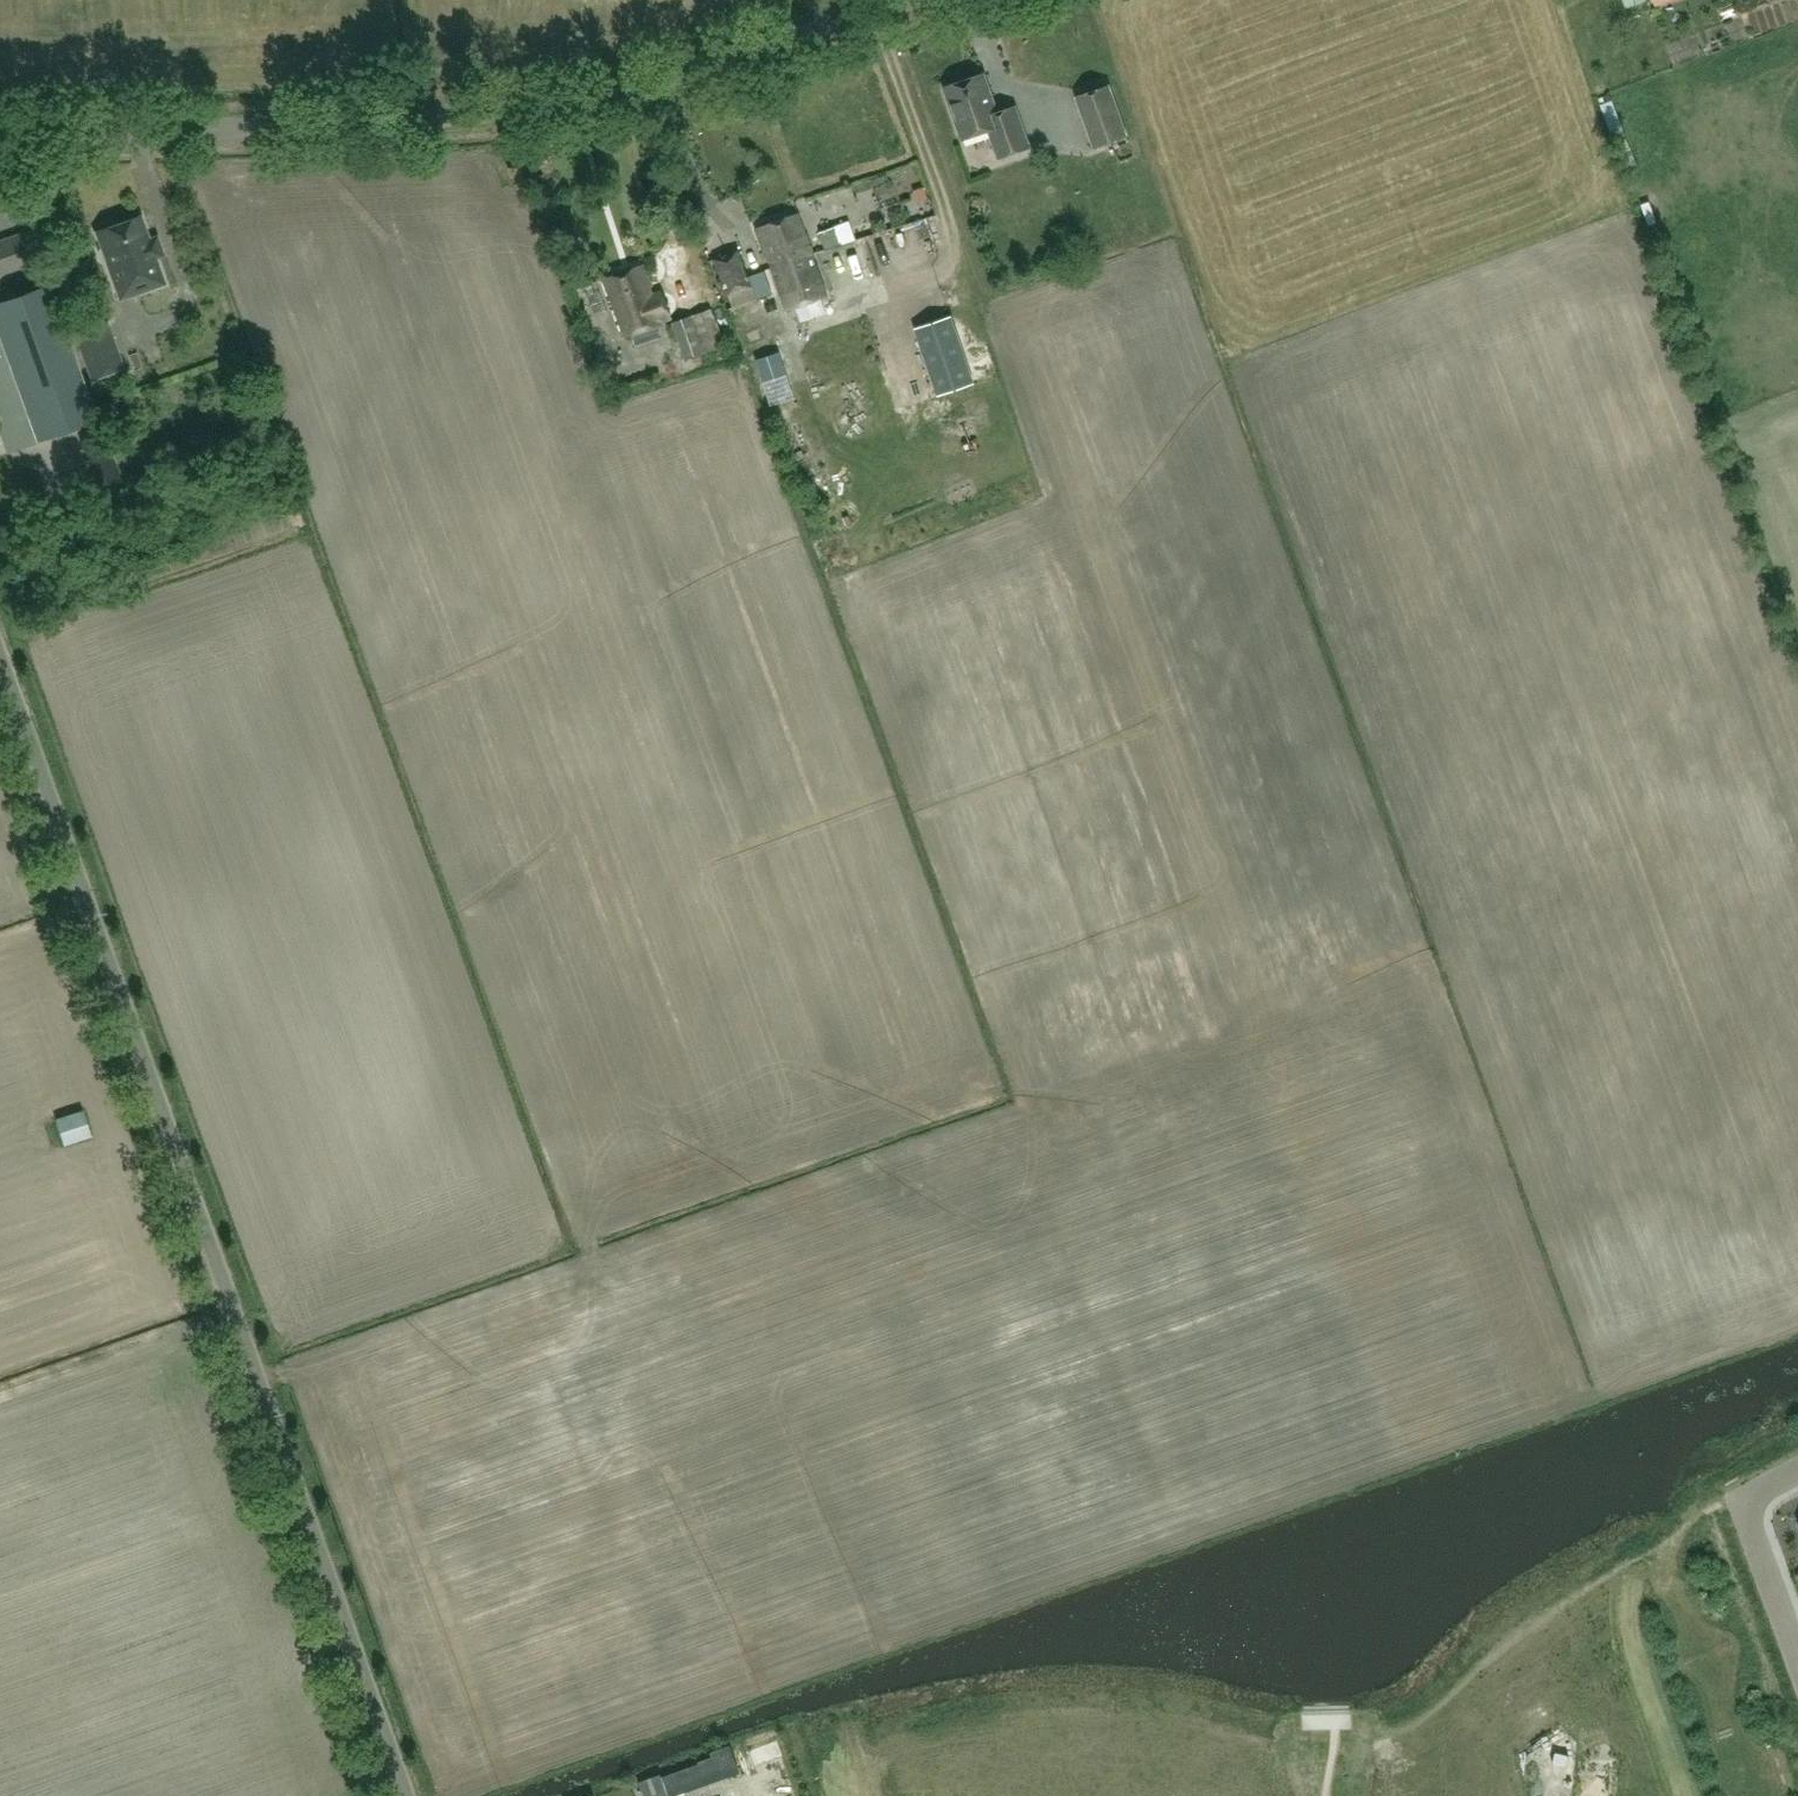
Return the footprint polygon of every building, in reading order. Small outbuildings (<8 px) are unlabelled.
[(983,73),(943,87),(961,138),(988,128),(997,155),(1029,144),(1016,109),(998,115),(983,73)] [(1127,137),(1110,85),(1084,94),(1101,146),(1127,137)] [(732,193),(707,201),(721,241),(732,237),(727,224),(741,219),(732,193)] [(773,268),(811,255),(798,215),(757,229),(766,258),(769,257),(773,268)] [(107,263),(120,300),(164,284),(140,218),(115,227),(110,224),(102,227),(100,232),(96,233),(101,248),(99,253),(102,261),(107,263)] [(825,250),(840,245),(834,228),(819,233),(825,250)] [(0,240),(0,271),(31,261),(21,232),(0,240)] [(738,251),(713,260),(727,296),(751,287),(756,300),(773,293),(764,270),(747,277),(738,251)] [(811,255),(773,268),(784,303),(823,290),(811,255)] [(651,296),(648,287),(650,286),(643,266),(603,280),(625,338),(661,325),(660,322),(670,318),(661,292),(651,296)] [(48,285),(17,297),(25,318),(0,327),(0,333),(38,440),(96,419),(48,285)] [(711,309),(673,323),(686,360),(725,346),(711,309)] [(974,383),(951,315),(915,328),(938,395),(974,383)] [(107,324),(76,336),(92,380),(123,369),(107,324)] [(779,353),(758,360),(764,380),(786,373),(779,353)] [(90,1137),(82,1113),(57,1121),(65,1145),(90,1137)] [(645,1781),(639,1783),(644,1795),(673,1795),(721,1780),(715,1759),(661,1777),(660,1776),(645,1781)]
